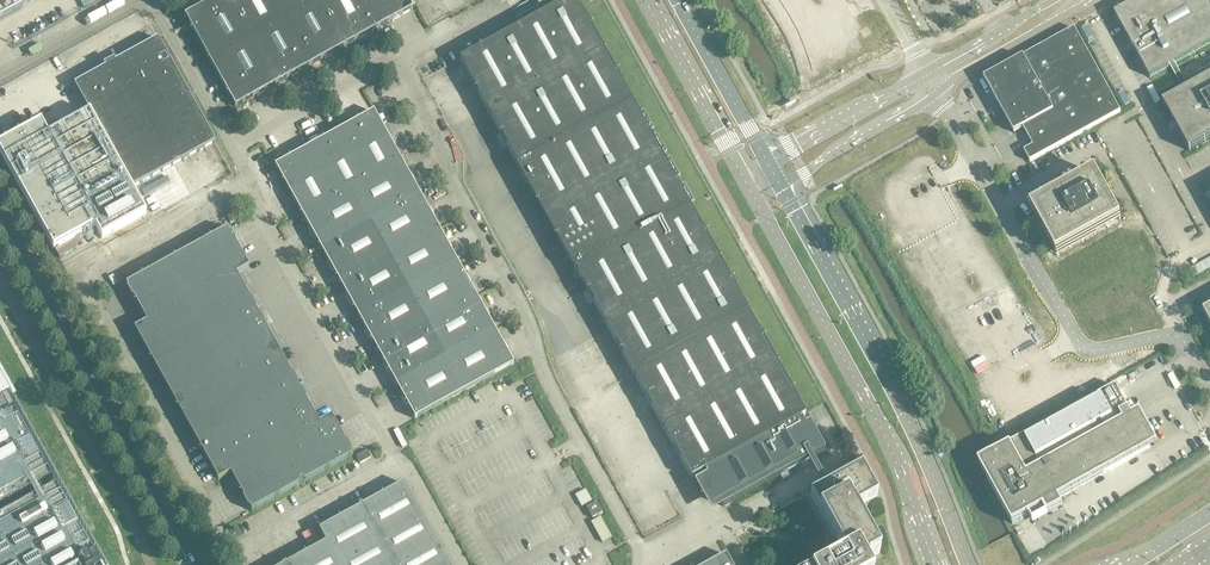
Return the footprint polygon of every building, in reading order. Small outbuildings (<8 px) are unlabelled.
[(33,0),(0,0),(0,18),(33,0)] [(413,9),(408,0),(214,0),(185,16),(235,107),(413,9)] [(719,257),(718,258),(690,208),(691,208),(690,205),(689,206),(661,156),(662,155),(661,153),(660,153),(633,104),(633,103),(632,101),(631,101),(604,51),(603,49),(602,49),(575,0),(569,0),(564,3),(558,6),(516,29),(460,61),(472,82),(477,92),(488,112),(487,112),(489,115),(490,115),(501,134),(506,144),(517,164),(516,164),(518,167),(519,167),(575,268),(574,269),(575,272),(576,271),(587,290),(593,301),(604,320),(603,321),(604,324),(605,323),(616,342),(622,353),(632,373),(633,376),(634,375),(645,394),(651,405),(661,425),(662,428),(663,428),(674,447),(680,458),(691,479),(699,475),(707,488),(699,493),(703,499),(701,501),(696,503),(696,504),(696,505),(697,507),(702,516),(704,516),(710,513),(714,520),(715,520),(717,519),(720,517),(797,475),(798,473),(792,463),(796,461),(796,459),(796,458),(795,456),(793,455),(789,458),(783,447),(782,447),(759,459),(758,456),(757,454),(752,445),(805,416),(804,415),(777,364),(778,364),(776,362),(775,362),(748,312),(749,312),(747,309),(747,310),(719,260),(720,260),(719,257)] [(1207,0),(1140,0),(1115,13),(1115,14),(1150,77),(1150,78),(1151,78),(1209,45),(1209,5),(1207,0)] [(1121,112),(1075,29),(984,79),(1014,133),(1023,128),(1033,147),(1024,152),(1030,162),(1121,112)] [(215,143),(170,61),(158,39),(157,39),(115,62),(114,60),(104,65),(105,68),(75,85),(74,85),(74,86),(90,112),(132,188),(215,143)] [(1011,173),(1095,324),(1158,289),(1156,285),(1209,255),(1209,50),(1120,100),(1125,110),(1121,112),(1030,162),(1011,173)] [(90,112),(48,135),(41,123),(0,145),(0,150),(54,248),(73,237),(78,234),(96,225),(102,237),(145,214),(145,212),(132,188),(90,112)] [(513,365),(458,264),(374,112),(275,167),(415,419),(513,365)] [(241,218),(237,211),(226,217),(230,224),(241,218)] [(249,268),(235,242),(236,241),(230,232),(229,232),(228,229),(177,257),(198,294),(236,273),(236,275),(249,268)] [(79,248),(84,245),(78,234),(73,237),(74,239),(55,250),(60,258),(79,248)] [(198,294),(177,257),(126,285),(128,288),(127,289),(132,299),(134,298),(147,322),(198,294)] [(1197,268),(1199,272),(1209,267),(1209,258),(1198,263),(1200,267),(1197,268)] [(156,367),(257,311),(255,309),(256,308),(251,298),(250,298),(236,275),(236,273),(198,294),(147,322),(135,329),(156,367)] [(1204,308),(1200,301),(1196,304),(1200,311),(1204,308)] [(177,405),(278,349),(264,324),(265,324),(259,314),(258,314),(257,311),(156,367),(177,405)] [(197,443),(298,387),(297,383),(292,373),(291,374),(278,349),(177,405),(197,443)] [(5,402),(14,397),(0,372),(0,404),(5,402)] [(1059,499),(1141,453),(1158,444),(1148,427),(1141,431),(1116,386),(988,456),(978,462),(1013,524),(1044,507),(1048,514),(1063,506),(1059,499)] [(218,481),(231,474),(281,446),(319,425),(319,424),(305,399),(306,399),(301,389),(300,389),(298,387),(197,443),(218,481)] [(5,402),(0,404),(0,515),(31,497),(38,494),(52,486),(7,404),(7,405),(5,402)] [(352,451),(346,441),(345,442),(331,417),(319,424),(319,425),(281,446),(302,483),(353,455),(351,452),(352,451)] [(302,483),(281,446),(231,474),(244,498),(243,498),(248,508),(249,507),(251,511),(302,483)] [(371,458),(367,451),(356,457),(360,464),(371,458)] [(866,564),(869,562),(867,560),(880,553),(855,508),(877,495),(861,467),(810,495),(832,535),(833,535),(834,537),(827,541),(826,545),(821,544),(819,548),(818,553),(823,554),(822,558),(826,564),(825,564),(867,564),(866,564)] [(404,484),(403,484),(362,506),(362,505),(361,506),(393,564),(449,564),(404,484)] [(0,523),(0,564),(96,564),(56,492),(41,500),(38,494),(31,497),(35,504),(0,523)] [(603,513),(597,502),(586,508),(592,518),(603,513)] [(361,506),(359,507),(360,508),(320,530),(319,531),(326,542),(339,564),(393,564),(361,506)] [(600,533),(603,530),(606,534),(611,531),(599,516),(591,523),(600,533)] [(326,542),(286,564),(285,563),(284,564),(339,564),(326,542)] [(600,552),(604,560),(610,558),(606,549),(600,552)] [(726,555),(707,564),(731,564),(726,555)]
